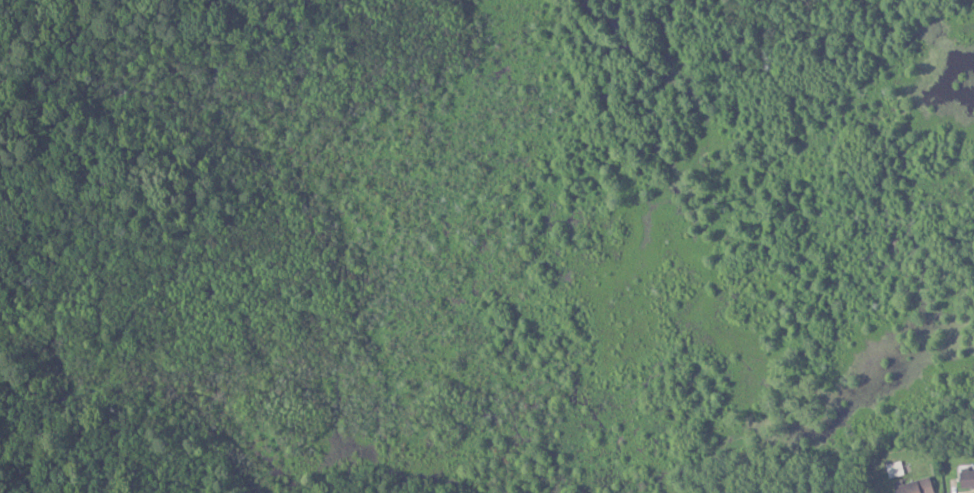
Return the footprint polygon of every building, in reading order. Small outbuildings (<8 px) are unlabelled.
[(903,475),(900,461),(885,464),(888,478),(903,475)] [(955,471),(956,488),(973,487),(973,470),(955,471)] [(890,492),(932,492),(927,475),(889,488),(890,492)]
